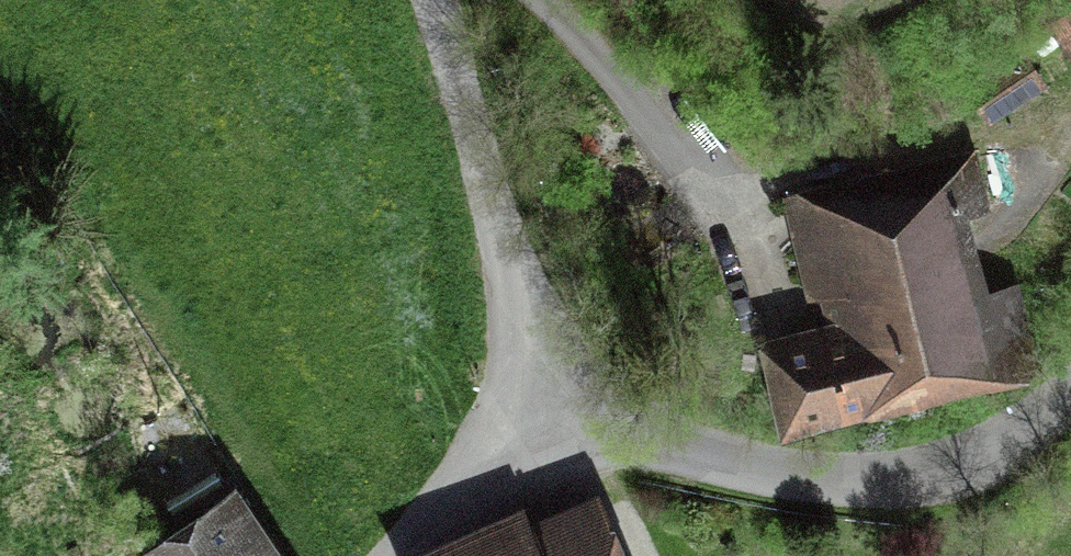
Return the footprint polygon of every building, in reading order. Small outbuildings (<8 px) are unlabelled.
[(1070,57),(1070,11),(1050,26),(1070,57)] [(965,79),(987,114),(1036,83),(1014,48),(965,79)] [(865,394),(988,369),(955,210),(985,204),(974,150),(781,189),(798,277),(839,269),(851,327),(763,345),(776,407),(864,389),(865,394)] [(237,488),(151,546),(158,555),(282,555),(237,488)] [(591,515),(496,555),(609,555),(591,515)]
